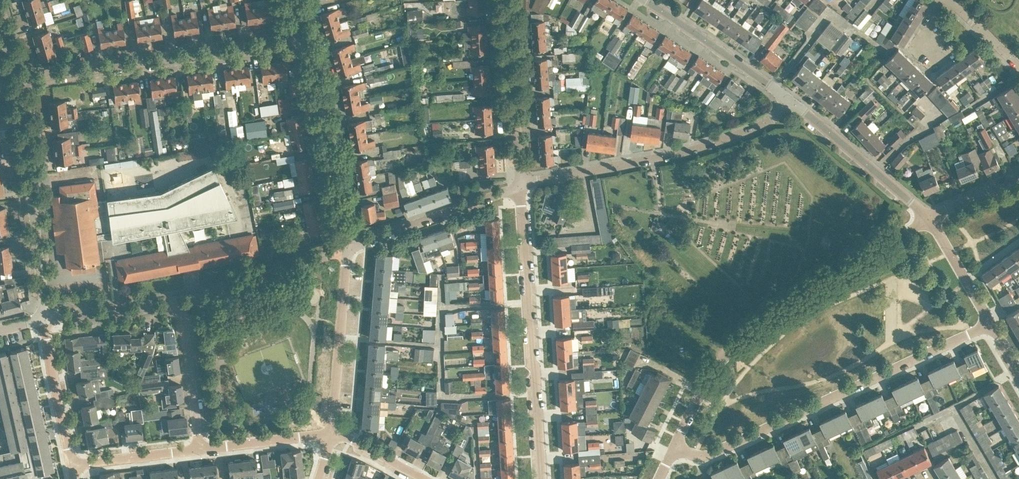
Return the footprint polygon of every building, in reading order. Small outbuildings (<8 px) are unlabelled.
[(52,4),(59,2),(59,0),(48,0),(45,1),(44,0),(43,0),(40,1),(40,0),(23,0),(26,12),(42,7),(46,6),(52,4)] [(127,15),(127,17),(135,16),(133,0),(125,0),(125,4),(127,15)] [(156,9),(164,8),(163,3),(163,0),(155,0),(156,9)] [(163,3),(164,8),(171,7),(170,0),(163,0),(163,3)] [(260,21),(273,19),(270,0),(262,0),(257,1),(260,21)] [(485,12),(484,0),(469,0),(470,7),(467,7),(468,13),(485,12)] [(532,9),(544,13),(550,0),(535,0),(532,9)] [(615,0),(596,0),(591,8),(605,16),(615,0)] [(618,24),(628,8),(615,0),(605,16),(618,24)] [(708,0),(701,0),(695,9),(704,16),(713,4),(708,0)] [(720,3),(716,0),(713,4),(704,16),(714,23),(725,7),(720,3)] [(744,1),(743,0),(739,0),(737,3),(735,5),(739,8),(744,1)] [(820,14),(823,9),(813,0),(809,5),(820,14)] [(827,4),(822,0),(813,0),(823,9),(827,4)] [(866,3),(862,0),(859,0),(853,7),(859,12),(866,3)] [(929,4),(923,0),(914,0),(910,7),(923,15),(929,4)] [(248,23),(260,21),(257,1),(244,3),(248,23)] [(745,9),(749,4),(744,1),(739,8),(744,11),(745,9)] [(223,27),(236,25),(233,5),(227,6),(226,2),(219,3),(223,27)] [(434,2),(434,12),(443,12),(443,2),(434,2)] [(780,14),(785,8),(777,2),(776,4),(772,9),(780,14)] [(886,12),(889,8),(882,2),(879,6),(884,10),(886,12)] [(211,29),(223,27),(219,3),(219,4),(213,5),(213,8),(208,9),(211,29)] [(905,3),(899,13),(904,16),(904,17),(916,25),(923,15),(910,7),(905,3)] [(423,8),(417,9),(413,9),(413,4),(407,4),(408,22),(424,21),(423,8)] [(42,7),(26,12),(30,24),(45,19),(42,7)] [(325,26),(341,22),(339,15),(345,13),(343,7),(321,13),(325,26)] [(724,29),(733,17),(723,11),(726,7),(725,7),(714,23),(724,29)] [(803,12),(814,20),(818,16),(807,7),(803,12)] [(853,19),(859,12),(853,7),(847,15),(853,19)] [(759,22),(764,15),(767,11),(763,8),(760,12),(754,19),(759,22)] [(780,14),(787,19),(790,22),(794,15),(785,8),(780,14)] [(575,28),(584,13),(578,9),(569,24),(575,28)] [(865,9),(855,21),(870,32),(876,24),(868,18),(871,15),(871,14),(865,9)] [(186,33),(199,31),(196,10),(190,11),(191,17),(184,18),(186,33)] [(351,20),(353,24),(379,16),(378,11),(366,14),(367,15),(351,20)] [(881,17),(879,15),(874,11),(871,14),(871,15),(878,21),(881,17)] [(814,20),(803,12),(799,16),(810,25),(814,20)] [(583,32),(591,17),(584,13),(575,28),(583,32)] [(186,33),(184,18),(177,19),(176,14),(171,15),(174,35),(186,33)] [(622,30),(627,33),(631,27),(640,32),(646,22),(633,14),(622,30)] [(764,15),(759,22),(763,26),(768,18),(764,15)] [(150,39),(162,37),(159,16),(153,17),(154,22),(147,23),(147,18),(146,19),(150,39)] [(806,30),(810,25),(799,16),(795,21),(806,30)] [(734,36),(743,24),(733,17),(724,29),(734,36)] [(910,35),(916,25),(904,17),(897,27),(910,35)] [(137,41),(150,39),(146,19),(134,20),(137,41)] [(351,33),(349,27),(347,20),(341,22),(325,26),(329,40),(351,33)] [(550,20),(532,21),(533,35),(551,34),(550,20)] [(831,21),(822,32),(836,43),(844,32),(831,21)] [(125,43),(124,33),(122,22),(117,23),(118,28),(111,29),(113,44),(125,43)] [(640,32),(639,33),(647,38),(645,43),(644,44),(649,47),(659,31),(646,22),(640,32)] [(761,59),(773,70),(783,59),(772,50),(781,38),(790,27),(783,22),(774,32),(765,44),(770,48),(761,59)] [(575,28),(569,24),(567,23),(566,35),(573,36),(575,28)] [(472,39),(487,38),(486,24),(468,25),(469,32),(471,32),(472,39)] [(744,43),(753,31),(756,27),(751,24),(748,28),(743,24),(734,36),(744,43)] [(881,31),(876,40),(880,43),(890,49),(896,41),(904,45),(910,35),(897,27),(892,24),(886,34),(881,31)] [(113,44),(111,29),(104,31),(103,26),(97,26),(100,46),(113,44)] [(355,38),(369,33),(367,26),(353,30),(355,38)] [(765,44),(774,32),(769,29),(765,34),(761,31),(759,35),(753,31),(744,43),(754,50),(761,41),(765,44)] [(48,31),(33,35),(36,47),(52,43),(48,31)] [(88,32),(80,34),(82,40),(84,50),(92,48),(88,32)] [(836,43),(822,32),(817,38),(830,49),(832,47),(836,43)] [(839,53),(852,38),(844,32),(836,43),(832,47),(839,53)] [(534,50),(552,48),(551,34),(533,35),(534,50)] [(665,35),(655,51),(656,52),(659,55),(663,49),(671,54),(679,44),(665,35)] [(610,49),(615,53),(623,41),(615,36),(608,48),(610,49)] [(470,53),(488,52),(487,38),(472,39),(464,40),(465,48),(470,47),(470,53)] [(40,59),(55,55),(52,43),(36,47),(40,59)] [(336,63),(352,59),(350,52),(356,50),(354,43),(333,49),(336,63)] [(411,63),(408,44),(401,45),(404,64),(411,63)] [(681,68),(692,52),(679,44),(671,54),(668,59),(681,68)] [(895,70),(907,57),(899,48),(886,61),(895,70)] [(984,60),(976,48),(975,48),(966,55),(974,67),(984,60)] [(609,50),(602,61),(614,69),(621,58),(609,50)] [(463,52),(451,53),(452,60),(463,59),(463,52)] [(575,52),(563,53),(564,63),(576,61),(576,59),(575,52)] [(633,78),(648,57),(642,53),(627,74),(633,78)] [(352,59),(336,63),(340,76),(362,70),(360,63),(366,62),(364,55),(352,59)] [(705,74),(712,64),(699,55),(688,71),(693,74),(697,68),(705,74)] [(964,74),(974,67),(966,55),(956,62),(964,74)] [(803,63),(792,77),(802,85),(813,71),(818,64),(808,57),(803,63)] [(841,64),(836,71),(841,74),(846,67),(851,61),(845,57),(840,63),(841,64)] [(903,78),(916,65),(907,57),(895,70),(903,78)] [(535,73),(554,72),(553,66),(553,65),(552,58),(534,59),(535,73)] [(282,81),(288,80),(285,60),(273,62),(275,77),(282,76),(282,81)] [(268,78),(275,77),(273,62),(260,64),(263,84),(269,83),(268,78)] [(371,63),(363,65),(364,68),(366,74),(377,71),(374,62),(371,63)] [(955,81),(964,74),(956,62),(946,70),(955,81)] [(474,79),(490,78),(489,64),(471,65),(471,72),(474,72),(474,79)] [(714,89),(725,73),(712,64),(705,74),(701,81),(709,86),(710,86),(714,89)] [(912,87),(925,73),(916,65),(903,78),(912,87)] [(236,67),(238,82),(245,81),(246,86),(251,86),(248,66),(236,67)] [(239,92),(238,82),(236,67),(223,69),(226,89),(232,89),(232,93),(239,92)] [(841,74),(845,78),(850,71),(846,67),(841,74)] [(590,70),(580,71),(580,77),(566,77),(567,91),(577,91),(590,90),(590,70)] [(945,89),(955,81),(946,70),(936,77),(945,89)] [(212,71),(199,72),(201,87),(202,92),(202,98),(210,97),(209,91),(214,91),(212,71)] [(811,92),(822,78),(813,71),(802,85),(811,92)] [(203,99),(202,92),(199,72),(186,74),(189,94),(195,94),(196,100),(203,99)] [(378,73),(366,75),(368,83),(371,83),(371,86),(388,83),(386,72),(378,74),(378,73)] [(554,72),(535,73),(536,88),(554,87),(553,79),(554,79),(554,72)] [(664,84),(671,89),(680,77),(673,72),(664,84)] [(878,80),(881,83),(888,77),(884,73),(878,80)] [(912,87),(921,95),(934,82),(925,73),(912,87)] [(860,78),(855,74),(850,82),(854,85),(860,78)] [(681,75),(673,88),(679,92),(688,80),(681,75)] [(162,77),(164,92),(171,91),(172,97),(177,96),(175,76),(162,77)] [(165,98),(164,92),(162,77),(150,79),(152,99),(165,98)] [(879,86),(882,90),(892,81),(888,77),(881,83),(879,86)] [(996,87),(994,84),(988,77),(984,80),(989,87),(991,91),(996,87)] [(473,93),(490,92),(490,78),(474,79),(475,87),(473,87),(473,93)] [(716,93),(708,104),(716,110),(721,104),(728,110),(745,88),(731,78),(724,88),(722,86),(716,93)] [(821,100),(832,86),(822,78),(811,92),(821,100)] [(979,81),(973,85),(980,94),(989,87),(984,80),(980,82),(979,81)] [(125,82),(127,98),(134,97),(135,101),(140,100),(138,81),(125,82)] [(121,99),(127,98),(125,82),(113,84),(115,105),(121,104),(121,99)] [(345,99),(360,97),(359,90),(366,88),(364,82),(342,86),(345,99)] [(655,94),(660,87),(654,82),(648,90),(655,94)] [(841,93),(845,87),(842,84),(837,90),(832,86),(821,100),(830,107),(841,93)] [(91,87),(93,95),(106,93),(105,85),(91,87)] [(1018,96),(1018,94),(1013,85),(997,94),(1004,105),(1018,96)] [(637,102),(639,87),(631,86),(629,101),(637,102)] [(693,90),(683,105),(685,105),(694,93),(696,94),(700,88),(696,86),(693,90)] [(872,99),(878,93),(878,92),(869,86),(859,96),(867,104),(872,99)] [(932,99),(941,90),(937,86),(928,95),(932,99)] [(711,90),(697,108),(703,109),(708,104),(716,93),(711,90)] [(945,95),(941,91),(941,90),(932,99),(936,104),(945,95)] [(964,94),(970,102),(974,98),(969,91),(964,94)] [(892,100),(896,103),(899,100),(890,92),(888,95),(887,95),(892,100)] [(465,99),(465,93),(437,94),(438,102),(465,99)] [(841,93),(830,107),(839,115),(851,101),(841,93)] [(216,120),(219,142),(227,141),(221,94),(213,95),(215,107),(213,108),(215,120),(216,120)] [(909,97),(905,94),(899,100),(896,103),(905,111),(908,108),(903,103),(909,97)] [(965,105),(970,102),(964,94),(960,97),(965,105)] [(940,108),(949,100),(945,95),(936,104),(940,108)] [(280,112),(289,110),(287,96),(278,98),(280,112)] [(538,111),(551,110),(550,104),(555,104),(555,96),(537,97),(538,111)] [(1018,110),(1018,96),(1004,105),(1010,115),(1018,110)] [(345,99),(347,113),(369,109),(368,103),(361,104),(360,97),(345,99)] [(867,104),(859,112),(864,118),(878,105),(873,99),(867,104)] [(50,115),(66,113),(65,108),(65,100),(49,102),(50,115)] [(944,112),(953,104),(949,100),(940,108),(944,112)] [(266,102),(259,103),(260,113),(268,112),(267,102),(266,102)] [(260,115),(258,103),(252,104),(254,117),(260,115)] [(421,104),(422,116),(429,116),(429,104),(421,104)] [(477,119),(492,118),(491,104),(474,105),(474,112),(476,112),(477,119)] [(948,117),(949,117),(959,111),(953,104),(944,112),(948,117)] [(184,105),(176,106),(177,114),(185,112),(184,105)] [(156,107),(148,108),(155,154),(167,152),(166,146),(162,147),(157,115),(166,113),(165,106),(156,108),(156,107)] [(921,119),(925,114),(917,106),(912,110),(921,119)] [(147,107),(140,108),(142,126),(149,125),(147,107)] [(985,116),(981,108),(976,110),(980,119),(985,116)] [(667,119),(665,131),(675,132),(674,133),(689,135),(690,123),(681,121),(683,111),(682,111),(668,109),(667,119)] [(551,110),(538,111),(539,126),(557,125),(556,117),(556,116),(551,117),(551,110)] [(958,119),(963,116),(960,110),(959,111),(949,117),(952,122),(958,119)] [(1018,124),(1018,110),(1010,115),(1016,125),(1018,124)] [(70,112),(66,113),(50,115),(52,127),(67,125),(68,125),(67,120),(71,119),(71,118),(78,117),(77,111),(70,112)] [(587,113),(585,123),(590,124),(596,124),(597,114),(591,113),(587,113)] [(913,122),(915,119),(916,117),(912,114),(908,118),(913,122)] [(289,133),(304,130),(301,115),(286,117),(289,133)] [(614,116),(612,127),(618,128),(617,134),(624,135),(626,118),(614,116)] [(985,127),(990,124),(985,116),(980,119),(985,127)] [(943,129),(952,122),(949,117),(948,117),(940,122),(940,123),(943,129)] [(476,134),(493,132),(492,118),(477,119),(477,127),(475,127),(476,134)] [(265,119),(245,122),(247,139),(267,136),(265,119)] [(351,137),(367,134),(366,127),(372,126),(371,119),(349,123),(351,137)] [(873,120),(868,125),(862,119),(851,128),(863,141),(879,127),(873,120)] [(1006,132),(1008,130),(1001,120),(992,126),(998,136),(1006,132)] [(645,140),(647,124),(633,122),(631,138),(645,140)] [(710,122),(702,126),(706,134),(714,131),(710,122)] [(946,137),(943,129),(940,123),(934,126),(936,131),(940,140),(946,137)] [(647,124),(645,140),(659,142),(661,126),(647,124)] [(244,135),(242,125),(230,126),(231,136),(244,135)] [(886,144),(874,132),(879,127),(863,141),(875,154),(886,144)] [(993,143),(986,130),(985,127),(978,131),(986,147),(993,143)] [(903,138),(907,135),(901,128),(897,132),(888,140),(894,146),(903,138)] [(292,148),(307,145),(304,130),(289,133),(291,143),(292,148)] [(601,149),(603,133),(589,131),(587,147),(601,149)] [(927,135),(920,139),(922,144),(925,150),(941,142),(940,140),(936,131),(927,135)] [(998,136),(1001,141),(1009,136),(1006,132),(998,136)] [(601,149),(615,151),(617,135),(603,133),(601,149)] [(216,134),(209,135),(210,142),(217,141),(216,134)] [(351,137),(354,150),(376,146),(375,140),(368,141),(367,134),(351,137)] [(540,149),(553,149),(553,142),(558,141),(557,134),(539,135),(540,149)] [(208,145),(206,135),(190,138),(192,147),(208,145)] [(136,156),(140,156),(155,154),(154,150),(153,150),(152,147),(145,148),(143,136),(134,137),(136,156)] [(55,152),(86,148),(85,143),(75,144),(75,145),(70,146),(69,137),(53,139),(55,152)] [(1009,155),(1018,151),(1012,142),(1004,146),(1009,155)] [(480,159),(495,158),(494,144),(476,145),(477,152),(479,152),(480,159)] [(107,157),(108,160),(116,159),(115,147),(106,148),(107,157)] [(401,148),(383,151),(385,158),(402,155),(401,148)] [(553,149),(540,149),(541,164),(559,163),(558,155),(561,155),(561,148),(553,149)] [(973,162),(979,159),(975,148),(963,153),(967,164),(966,164),(963,158),(955,162),(958,168),(957,168),(962,180),(978,174),(973,162)] [(1000,167),(998,163),(995,155),(993,155),(990,148),(978,153),(981,160),(981,161),(986,173),(1000,167)] [(81,149),(55,152),(56,164),(72,162),(71,155),(82,153),(81,149)] [(900,152),(892,162),(899,168),(907,158),(900,152)] [(288,162),(287,155),(276,157),(277,164),(288,162)] [(298,175),(312,172),(309,157),(295,160),(298,175)] [(369,165),(376,164),(375,158),(356,161),(358,177),(371,175),(369,165)] [(478,167),(478,174),(496,172),(495,158),(480,159),(480,167),(478,167)] [(137,164),(136,159),(121,161),(121,167),(137,164)] [(460,161),(455,161),(455,168),(460,167),(471,166),(471,159),(460,161)] [(188,247),(179,228),(237,217),(212,165),(207,168),(160,191),(106,198),(107,199),(96,201),(97,212),(92,213),(95,239),(112,237),(112,240),(168,230),(171,251),(128,259),(117,261),(120,279),(257,253),(254,235),(232,239),(188,247)] [(921,180),(920,180),(925,192),(939,186),(931,167),(923,171),(922,167),(916,169),(921,180)] [(301,190),(315,188),(312,172),(298,175),(301,190)] [(403,196),(409,194),(404,179),(405,179),(403,172),(398,173),(400,188),(403,196)] [(417,191),(423,189),(417,172),(411,174),(417,191)] [(358,177),(361,192),(380,189),(379,183),(373,184),(371,175),(358,177)] [(434,176),(429,178),(431,186),(437,184),(434,176)] [(284,186),(294,184),(292,177),(282,179),(284,186)] [(572,245),(591,244),(603,243),(603,244),(613,242),(602,187),(600,177),(590,179),(601,233),(554,237),(553,236),(549,236),(550,246),(572,245)] [(97,212),(96,201),(93,181),(60,186),(61,195),(51,196),(52,202),(54,202),(56,216),(53,216),(54,223),(53,223),(54,230),(55,232),(58,252),(66,251),(67,263),(71,264),(72,271),(96,268),(95,261),(98,261),(95,239),(92,213),(97,212)] [(384,194),(397,191),(395,183),(382,186),(384,194)] [(438,204),(452,199),(448,187),(434,192),(438,204)] [(294,197),(292,188),(274,192),(275,200),(294,197)] [(545,200),(544,202),(557,205),(552,218),(563,222),(568,211),(565,210),(564,209),(570,195),(558,190),(557,193),(556,192),(548,192),(548,193),(546,194),(545,200)] [(386,208),(400,205),(398,191),(397,191),(384,194),(383,194),(386,208)] [(424,209),(438,204),(434,192),(420,197),(424,209)] [(424,209),(420,197),(418,193),(411,196),(412,200),(405,203),(409,214),(424,209)] [(295,206),(293,198),(273,202),(274,210),(295,206)] [(386,217),(385,210),(376,212),(375,203),(363,205),(365,221),(378,219),(378,218),(386,217)] [(487,232),(500,231),(499,217),(486,218),(487,232)] [(666,223),(658,221),(658,222),(654,221),(652,228),(664,231),(666,223)] [(456,231),(466,227),(464,222),(454,226),(456,231)] [(273,236),(271,226),(259,228),(261,239),(273,236)] [(450,227),(436,232),(440,243),(442,250),(449,247),(449,249),(455,247),(452,239),(454,238),(450,227)] [(488,246),(501,245),(500,231),(487,232),(488,246)] [(440,243),(436,232),(421,237),(425,249),(426,248),(429,255),(435,253),(435,255),(443,252),(440,243)] [(132,249),(141,249),(140,240),(131,240),(132,249)] [(591,244),(572,245),(572,253),(577,252),(577,258),(588,257),(588,252),(591,251),(591,244)] [(11,258),(9,245),(0,246),(0,259),(11,258)] [(489,259),(502,259),(501,245),(488,246),(482,246),(483,260),(489,259)] [(552,268),(568,267),(567,252),(552,253),(552,268)] [(1012,252),(1002,259),(1010,271),(1015,278),(1018,274),(1018,262),(1012,252)] [(392,268),(393,254),(378,253),(377,267),(392,268)] [(423,256),(415,258),(420,271),(429,272),(428,271),(425,261),(423,256)] [(12,270),(11,258),(0,259),(0,272),(12,270)] [(430,259),(425,261),(428,271),(433,270),(430,259)] [(489,273),(503,272),(502,259),(489,259),(489,273)] [(1000,278),(1010,271),(1002,259),(992,266),(1000,278)] [(447,267),(448,273),(448,276),(460,275),(459,265),(447,265),(447,267)] [(990,285),(1000,278),(992,266),(982,273),(990,285)] [(400,269),(392,268),(377,267),(375,281),(391,282),(406,283),(406,276),(400,276),(400,269)] [(552,268),(553,282),(569,281),(568,267),(552,268)] [(490,287),(504,286),(503,272),(489,273),(490,287)] [(14,278),(14,277),(0,279),(0,313),(4,312),(22,308),(19,296),(18,296),(13,278),(14,278)] [(375,287),(374,295),(390,297),(390,290),(405,291),(406,283),(391,282),(375,281),(375,287)] [(450,302),(450,297),(457,297),(457,288),(467,288),(467,281),(444,281),(445,302),(450,302)] [(423,313),(436,314),(437,284),(424,284),(423,313)] [(491,301),(505,300),(504,286),(490,287),(491,301)] [(598,287),(583,288),(583,296),(603,294),(603,286),(598,287)] [(1016,302),(1010,291),(998,298),(1004,309),(1016,302)] [(554,295),(555,310),(571,309),(576,309),(576,294),(570,294),(554,295)] [(388,311),(390,297),(374,295),(373,309),(388,311)] [(493,322),(506,321),(505,307),(492,308),(493,322)] [(1006,315),(1012,326),(1018,322),(1018,308),(1006,315)] [(387,325),(388,311),(373,309),(372,324),(387,325)] [(571,309),(555,310),(556,324),(572,323),(571,309)] [(446,325),(456,324),(455,312),(446,313),(446,325)] [(619,319),(608,319),(608,327),(619,326),(619,319)] [(573,321),(574,330),(595,328),(594,320),(573,321)] [(493,336),(507,335),(506,321),(493,322),(493,336)] [(386,339),(387,325),(372,324),(371,337),(386,339)] [(155,330),(154,330),(154,332),(155,344),(163,343),(164,351),(162,351),(163,355),(168,355),(177,353),(176,347),(176,345),(174,331),(174,330),(174,329),(173,329),(173,328),(172,328),(171,328),(168,328),(168,326),(158,328),(158,330),(157,330),(155,330)] [(424,329),(423,337),(436,338),(436,329),(424,329)] [(147,368),(153,353),(155,344),(154,332),(144,333),(144,331),(143,331),(144,337),(130,338),(130,332),(112,333),(113,346),(113,351),(127,350),(141,350),(143,350),(137,364),(147,368)] [(463,331),(457,331),(448,332),(448,339),(464,338),(463,331)] [(394,340),(402,340),(403,333),(395,332),(394,340)] [(104,334),(92,335),(92,336),(78,337),(65,338),(67,351),(66,351),(68,370),(80,369),(81,379),(98,378),(107,377),(104,334)] [(494,350),(508,349),(507,335),(493,336),(494,350)] [(558,352),(574,351),(573,336),(557,337),(558,352)] [(369,357),(384,358),(399,359),(400,350),(392,350),(392,352),(385,351),(386,344),(370,342),(369,357)] [(26,347),(10,350),(11,354),(6,355),(6,351),(0,353),(0,404),(10,450),(0,452),(0,478),(54,478),(53,474),(49,475),(48,471),(54,469),(26,347)] [(435,349),(425,348),(423,360),(433,361),(435,349)] [(632,369),(641,353),(631,348),(623,364),(632,369)] [(508,349),(494,350),(495,363),(509,362),(508,349)] [(968,360),(962,363),(969,378),(975,375),(988,370),(984,363),(978,349),(965,355),(968,360)] [(579,365),(578,357),(574,357),(574,351),(558,352),(559,366),(579,365)] [(157,366),(158,373),(159,373),(166,372),(179,370),(177,355),(156,358),(157,366)] [(399,359),(384,358),(369,357),(368,371),(383,372),(384,358),(399,360),(399,359)] [(584,371),(595,370),(594,357),(583,358),(584,371)] [(969,378),(962,363),(957,365),(954,360),(942,366),(948,380),(961,374),(964,381),(969,378)] [(464,380),(471,379),(475,379),(481,378),(486,378),(496,377),(509,376),(509,362),(495,363),(485,364),(486,371),(463,373),(464,380)] [(399,373),(399,366),(392,365),(391,372),(399,373)] [(936,386),(948,380),(942,366),(929,372),(931,377),(926,380),(933,395),(939,392),(936,386)] [(632,386),(641,370),(637,367),(628,384),(632,386)] [(647,424),(672,377),(658,370),(656,374),(652,372),(630,415),(637,419),(632,430),(651,440),(657,429),(647,424)] [(382,386),(383,372),(368,371),(367,385),(382,386)] [(398,381),(399,373),(391,372),(391,380),(398,381)] [(143,376),(140,382),(160,380),(159,373),(158,373),(144,375),(143,376)] [(497,391),(510,390),(509,376),(496,377),(497,391)] [(924,391),(934,413),(940,410),(933,395),(926,380),(921,382),(918,377),(905,383),(912,397),(924,391)] [(96,399),(114,395),(113,388),(100,390),(98,378),(76,382),(79,395),(94,392),(96,399)] [(560,394),(576,393),(582,392),(581,378),(559,379),(560,394)] [(140,383),(138,391),(139,394),(160,391),(162,407),(176,405),(175,400),(183,399),(181,384),(169,386),(168,386),(163,387),(162,380),(160,380),(140,383)] [(454,392),(453,380),(445,381),(446,392),(454,392)] [(895,394),(890,396),(897,412),(898,411),(902,409),(903,409),(900,402),(912,397),(905,383),(893,388),(895,394)] [(396,401),(396,394),(381,393),(382,386),(367,385),(365,399),(381,400),(389,401),(396,401)] [(991,405),(1006,396),(999,385),(984,393),(991,405)] [(438,405),(438,391),(427,391),(427,405),(438,405)] [(560,394),(561,408),(577,407),(576,393),(560,394)] [(897,412),(890,396),(884,399),(882,393),(869,399),(876,413),(882,410),(885,416),(891,413),(895,422),(900,419),(897,412)] [(96,409),(105,407),(116,405),(114,395),(96,399),(93,399),(94,404),(81,407),(84,422),(98,419),(96,409)] [(998,416),(1012,407),(1006,396),(991,405),(998,416)] [(497,398),(488,399),(489,413),(498,412),(512,411),(511,397),(497,398)] [(380,414),(381,400),(365,399),(364,413),(380,414)] [(587,413),(598,412),(597,399),(586,400),(587,413)] [(870,416),(876,413),(869,399),(857,405),(859,411),(854,413),(868,443),(873,441),(869,433),(870,432),(866,426),(873,422),(870,416)] [(459,411),(463,402),(442,402),(442,412),(445,413),(456,419),(459,411)] [(966,419),(975,414),(976,414),(969,403),(960,408),(966,419)] [(1004,427),(1018,419),(1012,407),(998,416),(1004,427)] [(143,418),(142,412),(142,408),(131,409),(133,423),(126,424),(125,424),(125,431),(126,437),(142,436),(140,422),(144,422),(143,418)] [(160,418),(164,417),(165,423),(168,423),(169,432),(187,429),(185,416),(176,417),(175,410),(167,411),(167,409),(166,409),(142,412),(143,418),(147,418),(155,417),(156,418),(160,418)] [(123,410),(117,411),(118,418),(119,425),(125,424),(126,424),(123,410)] [(429,445),(435,433),(436,431),(438,425),(445,413),(442,412),(438,410),(429,428),(427,432),(428,432),(426,435),(422,433),(418,440),(407,434),(403,442),(407,444),(405,448),(418,455),(424,443),(429,445)] [(846,410),(833,416),(840,430),(846,427),(852,424),(854,428),(855,431),(861,428),(854,413),(848,416),(846,410)] [(459,411),(456,419),(461,421),(464,414),(459,411)] [(499,426),(512,425),(512,411),(498,412),(499,426)] [(598,412),(587,413),(588,426),(599,425),(598,412)] [(378,428),(380,414),(364,413),(363,427),(378,428)] [(973,430),(979,427),(976,421),(978,420),(975,414),(966,419),(973,430)] [(840,430),(833,416),(821,422),(823,427),(818,430),(824,445),(830,443),(827,436),(840,430)] [(106,427),(112,426),(119,425),(118,418),(111,420),(97,422),(98,427),(86,429),(89,444),(102,441),(108,440),(106,427)] [(1004,427),(1007,433),(1011,439),(1018,434),(1018,419),(1004,427)] [(563,436),(578,435),(577,420),(562,421),(563,436)] [(624,431),(624,420),(614,421),(615,432),(624,431)] [(472,431),(470,426),(466,424),(463,432),(471,435),(473,436),(472,431)] [(440,467),(445,458),(449,448),(443,444),(446,439),(440,436),(444,428),(438,425),(436,431),(435,433),(429,445),(434,448),(428,460),(440,467)] [(500,440),(513,439),(512,425),(499,426),(500,440)] [(903,432),(906,438),(907,442),(912,440),(910,436),(918,433),(915,426),(903,432)] [(810,427),(797,433),(804,447),(810,444),(813,450),(819,447),(824,459),(829,456),(824,445),(818,430),(812,432),(810,427)] [(979,442),(989,436),(986,430),(982,432),(979,427),(973,430),(979,442)] [(957,443),(963,441),(957,429),(952,432),(957,443)] [(450,472),(462,478),(463,478),(464,478),(466,478),(475,478),(474,465),(472,463),(465,460),(467,457),(462,454),(471,435),(463,432),(450,457),(456,461),(450,472)] [(900,441),(906,438),(903,432),(897,434),(900,441)] [(952,446),(957,443),(952,432),(947,435),(952,446)] [(794,459),(791,453),(804,447),(797,433),(784,439),(787,444),(781,447),(788,462),(790,466),(791,466),(794,473),(800,470),(801,467),(797,458),(794,459)] [(563,436),(564,450),(586,448),(585,434),(578,435),(563,436)] [(623,434),(616,434),(616,444),(624,444),(623,434)] [(1018,449),(1018,434),(1011,439),(1017,450),(1018,449)] [(946,449),(952,446),(947,435),(941,437),(946,449)] [(986,453),(993,449),(990,444),(992,442),(989,436),(979,442),(986,453)] [(879,443),(882,449),(894,444),(891,437),(879,443)] [(940,452),(946,449),(941,437),(934,440),(940,452)] [(389,444),(395,448),(398,442),(392,438),(389,444)] [(501,453),(514,452),(513,439),(500,440),(501,453)] [(933,455),(940,452),(934,440),(928,444),(933,455)] [(599,441),(589,442),(589,455),(600,454),(600,447),(599,441)] [(877,452),(882,449),(879,443),(874,445),(877,452)] [(788,462),(781,447),(776,449),(774,444),(761,450),(767,464),(780,458),(783,465),(788,462)] [(932,462),(931,461),(924,446),(912,452),(920,467),(931,461),(931,462),(932,462)] [(282,465),(302,463),(300,449),(287,451),(280,452),(282,465)] [(993,464),(1003,459),(1002,458),(1004,457),(1001,451),(999,453),(998,450),(994,452),(993,449),(986,453),(993,464)] [(755,469),(767,464),(761,450),(748,455),(751,461),(745,463),(753,478),(758,476),(755,469)] [(973,458),(976,456),(973,450),(963,456),(966,461),(972,457),(973,458)] [(502,467),(515,466),(514,452),(501,453),(502,467)] [(908,472),(920,467),(912,452),(901,458),(908,472)] [(268,461),(267,453),(260,454),(262,467),(269,466),(268,461)] [(586,476),(586,465),(590,464),(590,468),(601,467),(600,454),(589,455),(579,456),(579,462),(565,463),(566,477),(582,476),(586,476)] [(942,476),(955,468),(949,457),(934,465),(934,466),(935,466),(942,476)] [(241,460),(240,458),(235,459),(234,461),(228,462),(229,475),(230,478),(244,478),(241,460)] [(263,471),(257,472),(255,458),(241,460),(244,478),(264,478),(263,471)] [(352,458),(348,471),(362,475),(362,474),(364,468),(366,469),(368,468),(369,464),(366,462),(352,458)] [(896,478),(908,472),(901,458),(889,463),(896,478)] [(863,459),(859,461),(859,462),(861,462),(868,478),(867,478),(873,478),(863,459)] [(1003,459),(993,464),(999,475),(1006,472),(1002,466),(1006,464),(1003,459)] [(745,463),(740,466),(738,461),(725,466),(731,478),(734,478),(744,475),(746,478),(752,478),(753,478),(745,463)] [(204,478),(218,478),(216,463),(202,465),(204,478)] [(290,478),(304,476),(302,463),(282,465),(283,478),(290,478)] [(896,478),(889,463),(877,469),(882,478),(894,478),(896,478)] [(976,463),(969,467),(973,472),(979,469),(976,463)] [(202,465),(188,467),(190,478),(204,478),(202,465)] [(515,466),(502,467),(502,478),(516,478),(515,466)] [(725,466),(712,472),(715,478),(712,478),(731,478),(725,466)] [(989,478),(982,466),(979,469),(973,472),(976,478),(988,478),(989,478)] [(143,468),(136,469),(137,475),(129,476),(129,478),(144,478),(143,468)] [(177,468),(163,470),(164,478),(178,478),(177,468)] [(962,478),(955,468),(942,476),(943,478),(962,478)] [(999,475),(1001,478),(1016,478),(1017,478),(1011,469),(1006,472),(999,475)] [(163,470),(149,471),(150,478),(164,478),(163,470)] [(345,478),(370,478),(366,478),(366,476),(362,474),(362,475),(348,471),(345,478)]
